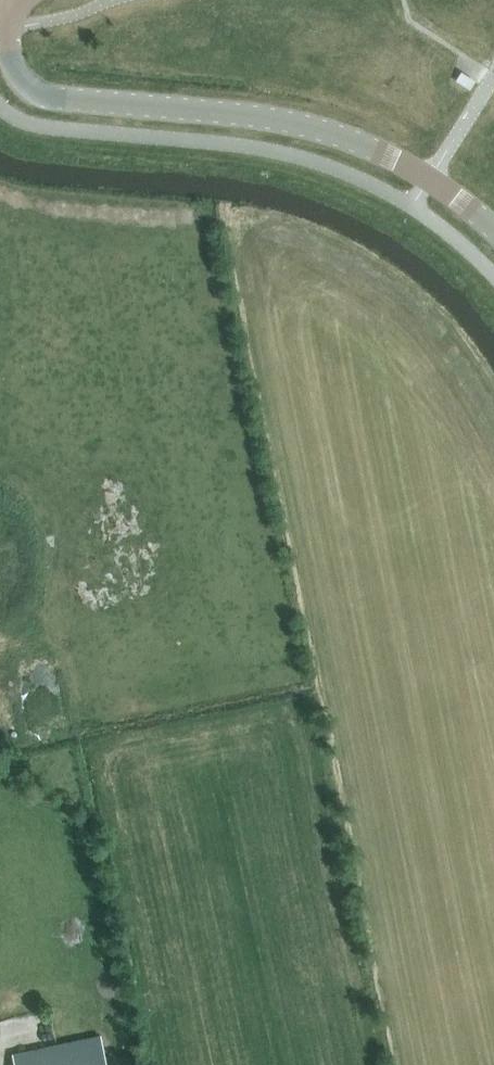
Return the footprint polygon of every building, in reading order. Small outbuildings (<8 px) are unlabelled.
[(100,1036),(13,1054),(15,1064),(106,1064),(100,1036)]
